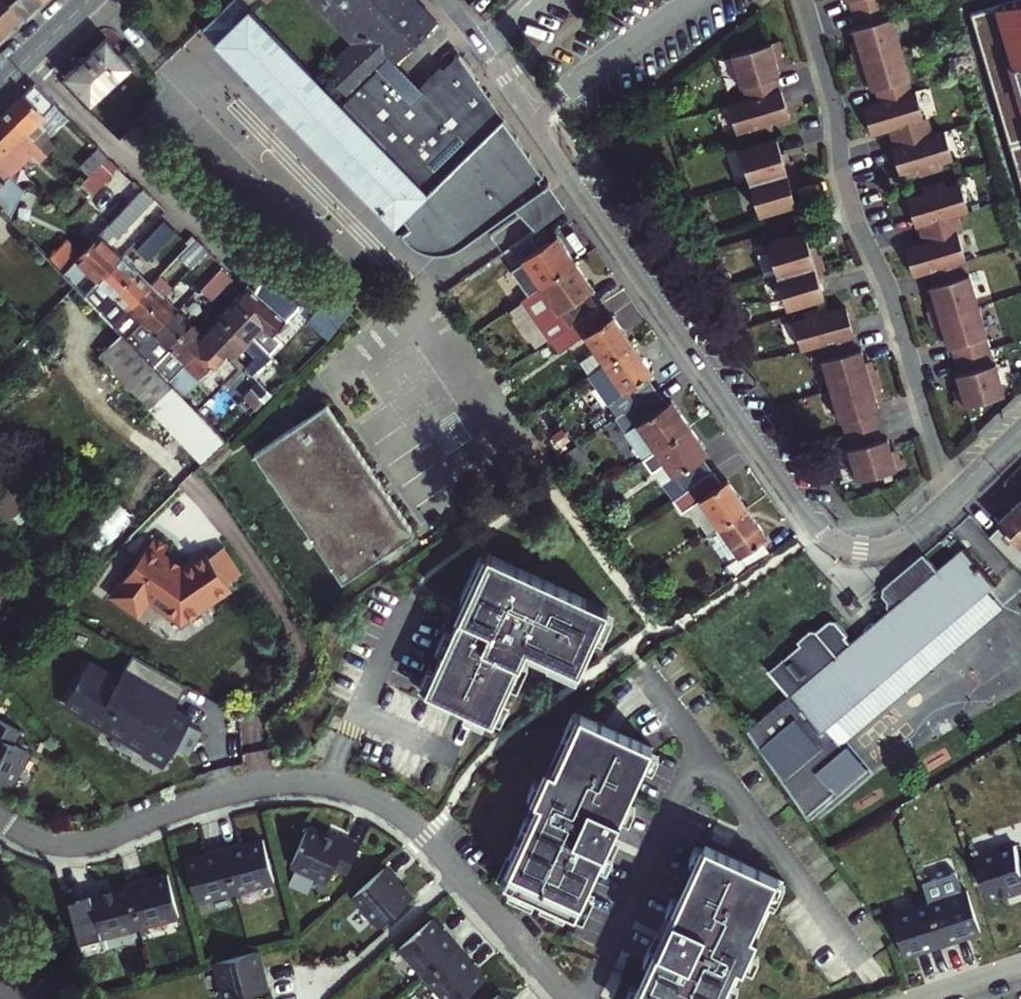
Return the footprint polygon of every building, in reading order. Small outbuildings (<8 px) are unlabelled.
[(5,30),(37,0),(0,0),(0,23),(5,30)] [(365,33),(352,47),(371,67),(394,91),(414,74),(391,49),(429,14),(416,0),(334,0),(365,33)] [(894,144),(897,143),(904,167),(925,161),(927,169),(945,164),(943,157),(954,153),(945,121),(935,124),(931,110),(925,112),(917,82),(913,83),(890,0),(849,0),(853,15),(850,15),(854,30),(850,32),(853,42),(849,43),(851,50),(853,57),(856,56),(859,68),(865,67),(869,79),(874,77),(879,93),(862,97),(871,128),(888,124),(894,144)] [(241,1),(208,32),(332,163),(352,145),(346,138),(361,127),(330,95),(241,1)] [(764,116),(785,110),(771,66),(777,64),(775,56),(778,56),(774,43),(777,42),(774,33),(724,48),(738,94),(721,99),(730,127),(742,124),(744,130),(766,124),(764,116)] [(105,39),(63,80),(91,108),(133,68),(105,39)] [(436,54),(414,74),(394,91),(371,67),(352,47),(325,74),(337,89),(330,95),(361,127),(427,198),(417,207),(426,219),(409,237),(405,240),(410,244),(418,248),(425,251),(436,252),(443,251),(453,249),(462,245),(468,241),(473,236),(512,208),(518,213),(534,230),(542,224),(568,206),(456,43),(439,58),(436,54)] [(39,147),(48,156),(56,148),(48,140),(68,121),(35,87),(0,121),(0,122),(17,139),(24,132),(31,139),(39,147)] [(2,183),(8,178),(16,187),(48,156),(39,147),(31,139),(24,132),(17,139),(0,122),(0,181),(2,183)] [(417,207),(427,198),(361,127),(346,138),(352,145),(332,163),(394,228),(398,225),(417,207)] [(735,145),(754,212),(789,202),(785,185),(792,182),(789,171),(793,170),(789,156),(785,157),(782,146),(775,148),(771,135),(735,145)] [(582,141),(572,148),(581,161),(591,154),(582,141)] [(118,169),(97,149),(83,162),(93,172),(76,189),(87,199),(118,169)] [(946,337),(958,382),(961,381),(965,396),(960,397),(962,405),(957,407),(960,415),(999,403),(1008,395),(993,343),(990,344),(988,336),(991,335),(974,274),(972,275),(968,261),(970,261),(962,228),(964,227),(959,212),(971,208),(962,178),(951,181),(949,176),(927,182),(929,187),(912,192),(914,198),(910,200),(923,242),(908,247),(916,276),(931,272),(935,288),(932,289),(935,302),(932,303),(935,314),(931,316),(934,328),(938,327),(941,338),(946,337)] [(9,225),(22,192),(16,187),(8,178),(2,183),(0,181),(0,216),(9,225)] [(143,193),(106,230),(116,240),(153,203),(143,193)] [(426,219),(417,207),(398,225),(409,237),(426,219)] [(146,263),(174,236),(157,219),(129,246),(146,263)] [(534,230),(516,242),(528,259),(523,263),(541,288),(577,262),(560,236),(554,240),(542,224),(534,230)] [(763,242),(782,308),(820,297),(816,284),(822,283),(818,271),(822,269),(818,255),(814,257),(811,245),(806,246),(801,231),(763,242)] [(147,288),(97,238),(79,256),(63,239),(42,260),(112,335),(91,356),(145,412),(166,391),(177,403),(219,361),(161,302),(168,296),(154,281),(147,288)] [(183,280),(208,256),(194,242),(170,266),(183,280)] [(577,262),(541,288),(521,303),(549,344),(600,308),(591,294),(596,290),(577,262)] [(220,275),(198,296),(207,304),(228,283),(220,275)] [(285,309),(258,291),(250,297),(245,292),(204,334),(251,380),(273,357),(255,338),(285,309)] [(329,300),(307,327),(326,342),(351,312),(329,300)] [(600,308),(549,344),(558,357),(582,340),(593,355),(577,366),(586,379),(634,345),(617,320),(611,323),(600,308)] [(840,432),(856,489),(905,475),(903,466),(899,467),(893,443),(886,445),(878,417),(881,416),(878,407),(881,406),(877,392),(881,391),(877,375),(875,376),(872,367),(864,369),(859,350),(855,351),(844,311),(821,318),(819,313),(800,319),(801,324),(788,327),(796,356),(816,350),(821,368),(820,368),(838,433),(840,432)] [(586,379),(615,420),(657,390),(647,376),(652,372),(634,345),(586,379)] [(261,405),(269,397),(259,388),(252,395),(254,396),(261,405)] [(615,420),(643,461),(691,429),(674,403),(668,407),(657,390),(615,420)] [(261,405),(254,396),(246,404),(254,412),(261,405)] [(336,400),(265,449),(349,577),(421,529),(336,400)] [(691,429),(643,461),(673,502),(679,498),(714,473),(706,461),(710,458),(691,429)] [(714,473),(679,498),(706,539),(747,512),(730,486),(725,489),(714,473)] [(1016,562),(1020,557),(1020,495),(999,516),(1004,521),(990,533),(1016,562)] [(99,550),(132,519),(118,504),(85,535),(99,550)] [(706,539),(735,581),(771,557),(761,542),(765,540),(747,512),(706,539)] [(168,545),(153,536),(148,543),(144,539),(133,553),(137,557),(110,594),(135,613),(146,598),(173,626),(223,593),(219,587),(234,578),(216,551),(201,561),(197,557),(179,570),(160,555),(168,545)] [(923,547),(883,583),(881,591),(887,597),(886,603),(890,607),(878,618),(872,618),(865,623),(864,630),(852,640),(845,632),(847,631),(835,617),(829,616),(817,626),(810,626),(797,636),(804,645),(770,675),(791,702),(754,734),(809,820),(868,769),(844,742),(1003,603),(989,586),(997,580),(969,547),(941,569),(923,547)] [(613,606),(491,551),(490,555),(483,552),(465,593),(471,596),(456,631),(449,628),(440,648),(447,651),(439,668),(432,666),(423,686),(429,691),(435,693),(432,701),(452,711),(456,703),(471,709),(468,717),(488,727),(491,719),(497,722),(506,724),(516,702),(508,699),(515,683),(523,685),(533,662),(525,659),(533,646),(555,656),(552,663),(581,677),(613,606)] [(121,678),(91,662),(64,710),(145,756),(143,761),(165,771),(175,750),(190,757),(202,733),(188,725),(192,718),(175,709),(180,701),(127,670),(121,678)] [(658,745),(578,709),(567,734),(569,735),(548,781),(540,777),(534,791),(542,794),(534,812),(532,812),(526,826),(527,827),(524,835),(522,834),(515,849),(517,850),(516,853),(514,852),(503,877),(504,878),(504,880),(518,886),(514,895),(539,906),(543,897),(550,901),(546,909),(570,920),(574,911),(590,919),(601,894),(592,890),(605,863),(613,867),(620,852),(611,849),(627,814),(636,818),(641,804),(633,800),(650,763),(659,766),(665,753),(656,749),(658,745)] [(0,733),(0,795),(19,759),(4,751),(11,739),(0,733)] [(355,852),(304,829),(283,877),(320,893),(328,876),(341,882),(355,852)] [(226,846),(212,850),(224,894),(263,884),(252,842),(226,848),(226,846)] [(638,983),(631,998),(735,998),(736,997),(738,998),(745,983),(743,982),(751,964),(758,968),(764,954),(757,951),(777,905),(779,906),(786,890),(791,878),(712,843),(710,846),(702,842),(695,857),(704,861),(687,898),(678,894),(672,908),(681,912),(671,932),(663,929),(651,956),(659,960),(647,987),(638,983)] [(1006,842),(967,855),(982,899),(1020,886),(1020,856),(1013,859),(1006,842)] [(224,894),(212,850),(198,854),(199,855),(173,862),(185,904),(224,894)] [(411,903),(383,872),(346,905),(373,936),(411,903)] [(132,883),(117,887),(118,889),(129,931),(168,921),(157,879),(132,885),(132,883)] [(969,930),(954,887),(878,912),(892,956),(916,948),(917,950),(945,941),(944,938),(969,930)] [(129,931),(118,889),(81,898),(81,896),(66,900),(66,902),(58,904),(59,909),(72,962),(95,957),(91,941),(129,931)] [(478,983),(423,923),(387,955),(425,998),(460,998),(478,983)] [(208,968),(216,998),(247,998),(262,995),(259,981),(256,982),(250,957),(208,968)]
